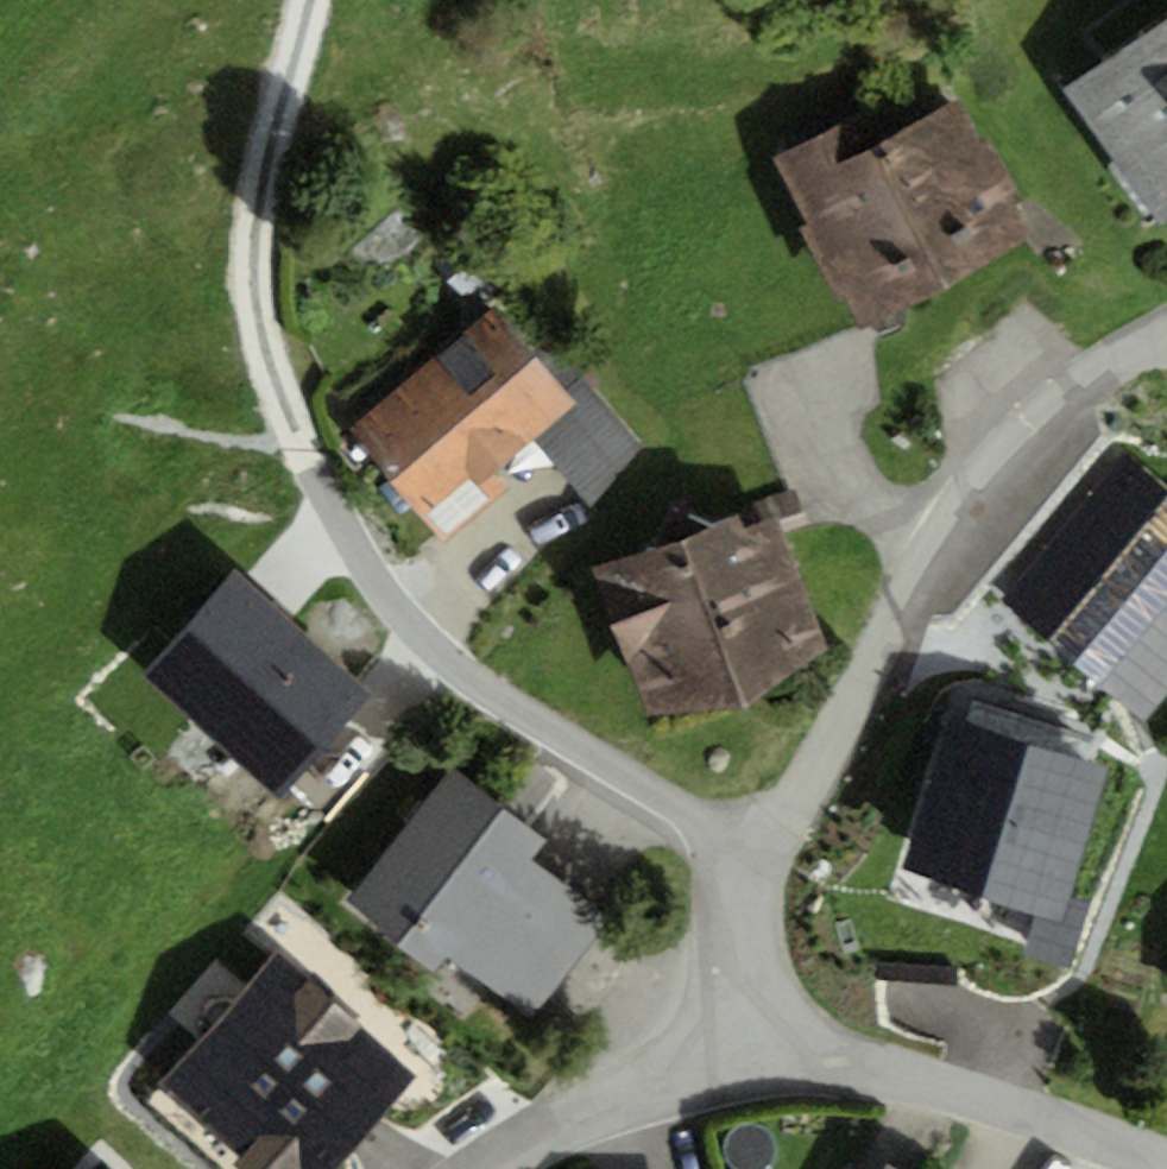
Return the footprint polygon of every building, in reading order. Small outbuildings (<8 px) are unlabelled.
[(1063,92),(1166,231),(1166,21),(1063,92)] [(864,330),(1035,241),(964,104),(906,134),(890,102),(776,161),(864,330)] [(492,309),(350,427),(426,519),(496,462),(529,434),(569,402),(561,392),(492,309)] [(578,378),(561,392),(569,402),(529,434),(598,518),(655,472),(578,378)] [(496,462),(426,519),(446,544),(516,487),(496,462)] [(1145,720),(1166,692),(1166,489),(1047,640),(1145,720)] [(766,496),(591,567),(654,725),(830,654),(766,496)] [(232,569),(140,671),(280,796),(307,766),(321,778),(359,736),(346,724),(372,694),(232,569)] [(970,704),(963,728),(1052,753),(1058,730),(970,704)] [(1088,900),(1071,895),(1108,769),(1052,753),(963,728),(946,723),(902,877),(1033,914),(1022,955),(1069,968),(1088,900)] [(452,767),(344,900),(438,976),(452,958),(525,1018),(607,918),(533,858),(546,843),(452,767)] [(354,1022),(361,1014),(316,974),(309,982),(277,953),(163,1079),(242,1150),(231,1163),(238,1168),(335,1168),(417,1078),(354,1022)]
